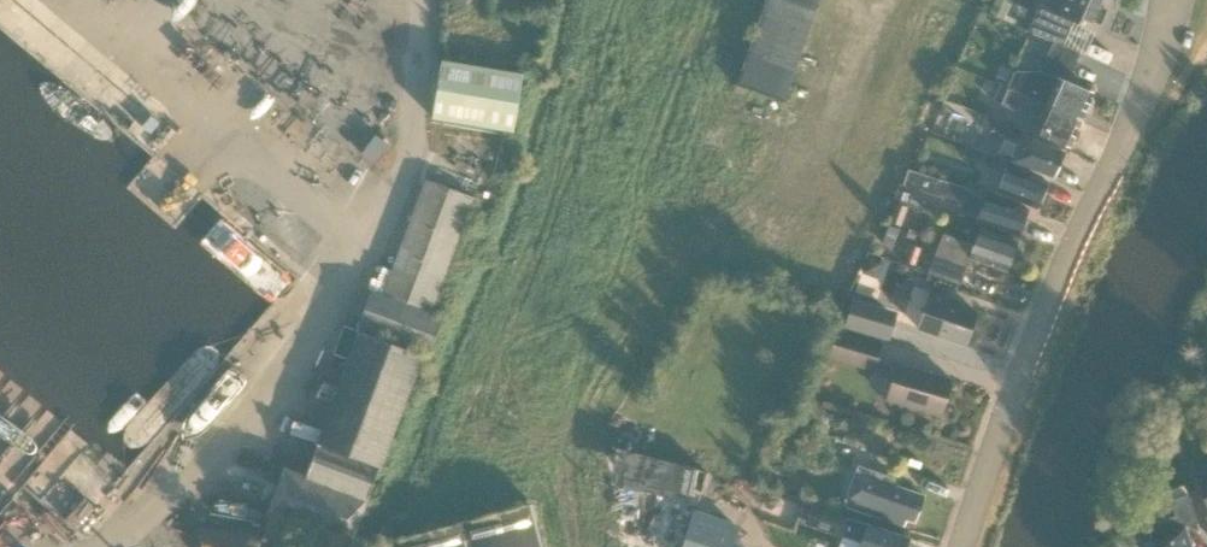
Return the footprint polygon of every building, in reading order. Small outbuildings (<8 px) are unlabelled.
[(817,9),(820,0),(767,0),(765,7),(812,23),(817,9)] [(1112,4),(1102,0),(1063,0),(1058,12),(1040,4),(1029,30),(1055,41),(1066,16),(1100,31),(1112,4)] [(798,62),(801,55),(812,23),(765,7),(751,45),(798,62)] [(1068,81),(1079,52),(1053,41),(1040,71),(1016,71),(1014,75),(1008,88),(1082,119),(1086,110),(1092,108),(1095,101),(1092,95),(1094,92),(1068,81)] [(785,101),(798,62),(751,45),(737,84),(785,101)] [(435,119),(515,132),(524,74),(444,61),(435,119)] [(993,100),(1032,116),(1034,114),(1040,116),(1034,130),(1050,137),(1071,145),(1072,143),(1078,140),(1081,133),(1079,127),(1082,119),(1008,88),(999,84),(993,100)] [(1052,176),(1064,151),(1025,135),(1027,131),(998,120),(984,114),(980,124),(994,130),(1021,140),(1013,159),(1052,176)] [(362,153),(376,163),(389,146),(374,135),(362,153)] [(986,152),(968,144),(963,155),(981,164),(983,161),(1006,170),(997,190),(1037,207),(1047,181),(1008,165),(1010,160),(987,150),(986,152)] [(903,182),(936,192),(941,177),(908,167),(903,182)] [(1028,208),(986,195),(987,191),(941,177),(936,192),(964,201),(965,197),(984,203),(978,220),(1019,233),(1021,230),(1024,229),(1028,220),(1025,216),(1028,208)] [(440,288),(442,283),(474,197),(427,179),(384,295),(372,290),(357,330),(431,357),(446,316),(432,310),(440,288)] [(910,191),(900,188),(897,195),(908,198),(910,191)] [(912,194),(909,202),(922,206),(925,198),(912,194)] [(890,221),(901,226),(908,207),(897,203),(890,221)] [(900,229),(889,225),(882,243),(892,247),(900,229)] [(1017,241),(981,227),(974,244),(945,233),(930,273),(961,284),(971,257),(1006,270),(1017,241)] [(917,231),(909,228),(906,235),(914,238),(917,231)] [(905,261),(915,264),(921,248),(911,244),(905,261)] [(918,328),(966,344),(977,312),(947,302),(949,298),(930,291),(918,328)] [(889,337),(894,316),(878,312),(879,309),(854,301),(847,325),(889,337)] [(333,352),(347,358),(357,330),(343,325),(333,352)] [(828,356),(874,370),(883,341),(836,327),(828,356)] [(421,355),(360,333),(341,386),(324,379),(316,394),(335,401),(308,475),(287,468),(270,515),(272,516),(263,540),(282,546),(289,546),(297,525),(351,545),(421,355)] [(887,399),(941,415),(951,379),(898,363),(887,399)] [(842,440),(856,445),(860,435),(845,430),(842,440)] [(144,488),(158,500),(198,455),(184,443),(144,488)] [(695,467),(616,448),(607,506),(642,515),(634,543),(648,546),(728,546),(732,534),(735,526),(696,511),(710,472),(695,467)] [(908,518),(914,520),(924,494),(895,484),(897,477),(859,464),(845,503),(905,524),(908,518)] [(1195,476),(1206,506),(1206,471),(1195,476)] [(1185,526),(1199,522),(1187,494),(1184,485),(1174,488),(1175,491),(1171,492),(1173,499),(1169,500),(1174,516),(1147,525),(1154,546),(1191,546),(1185,526)] [(77,524),(95,504),(87,496),(69,516),(77,524)] [(533,502),(391,540),(393,546),(545,546),(533,502)] [(909,537),(814,504),(808,521),(842,533),(844,528),(863,535),(859,546),(905,546),(909,537)] [(261,529),(203,526),(202,546),(260,546),(261,529)]
